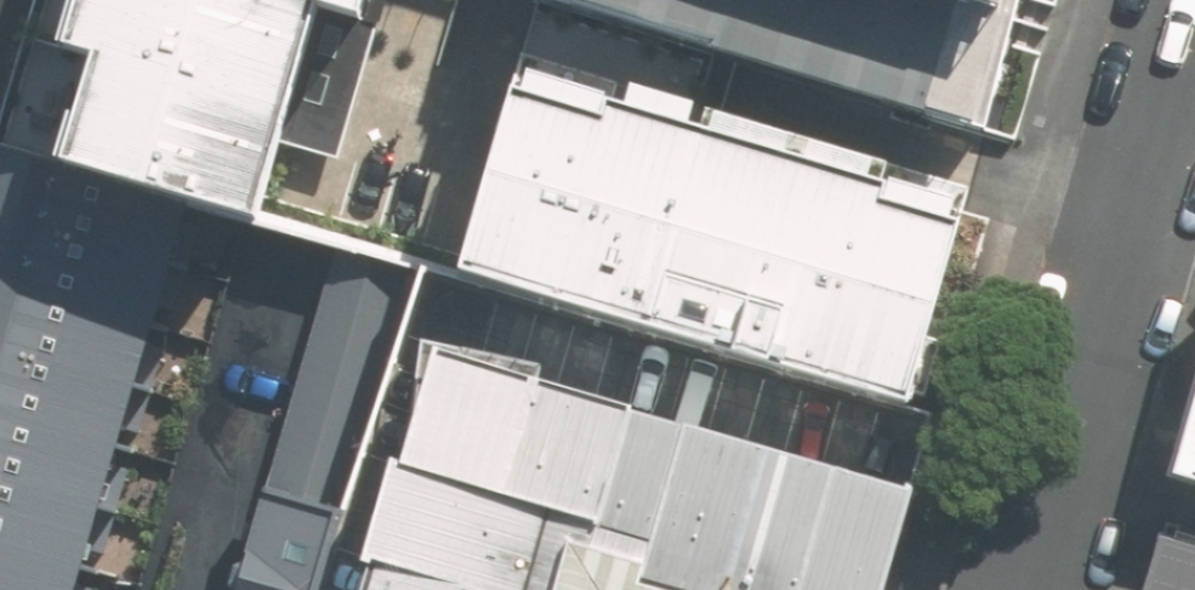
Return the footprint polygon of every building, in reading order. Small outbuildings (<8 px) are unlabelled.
[(65,45),(91,53),(58,160),(257,222),(325,3),(354,12),(357,0),(79,0),(65,45)] [(1004,122),(1041,0),(600,0),(1004,122)] [(971,185),(516,45),(450,258),(905,397),(971,185)] [(15,152),(0,203),(0,589),(76,589),(188,202),(15,152)] [(233,589),(310,589),(404,279),(333,258),(233,589)] [(418,342),(341,589),(882,589),(912,493),(418,342)] [(1177,459),(1194,464),(1194,395),(1177,459)] [(1150,568),(1143,589),(1194,589),(1194,581),(1150,568)]
